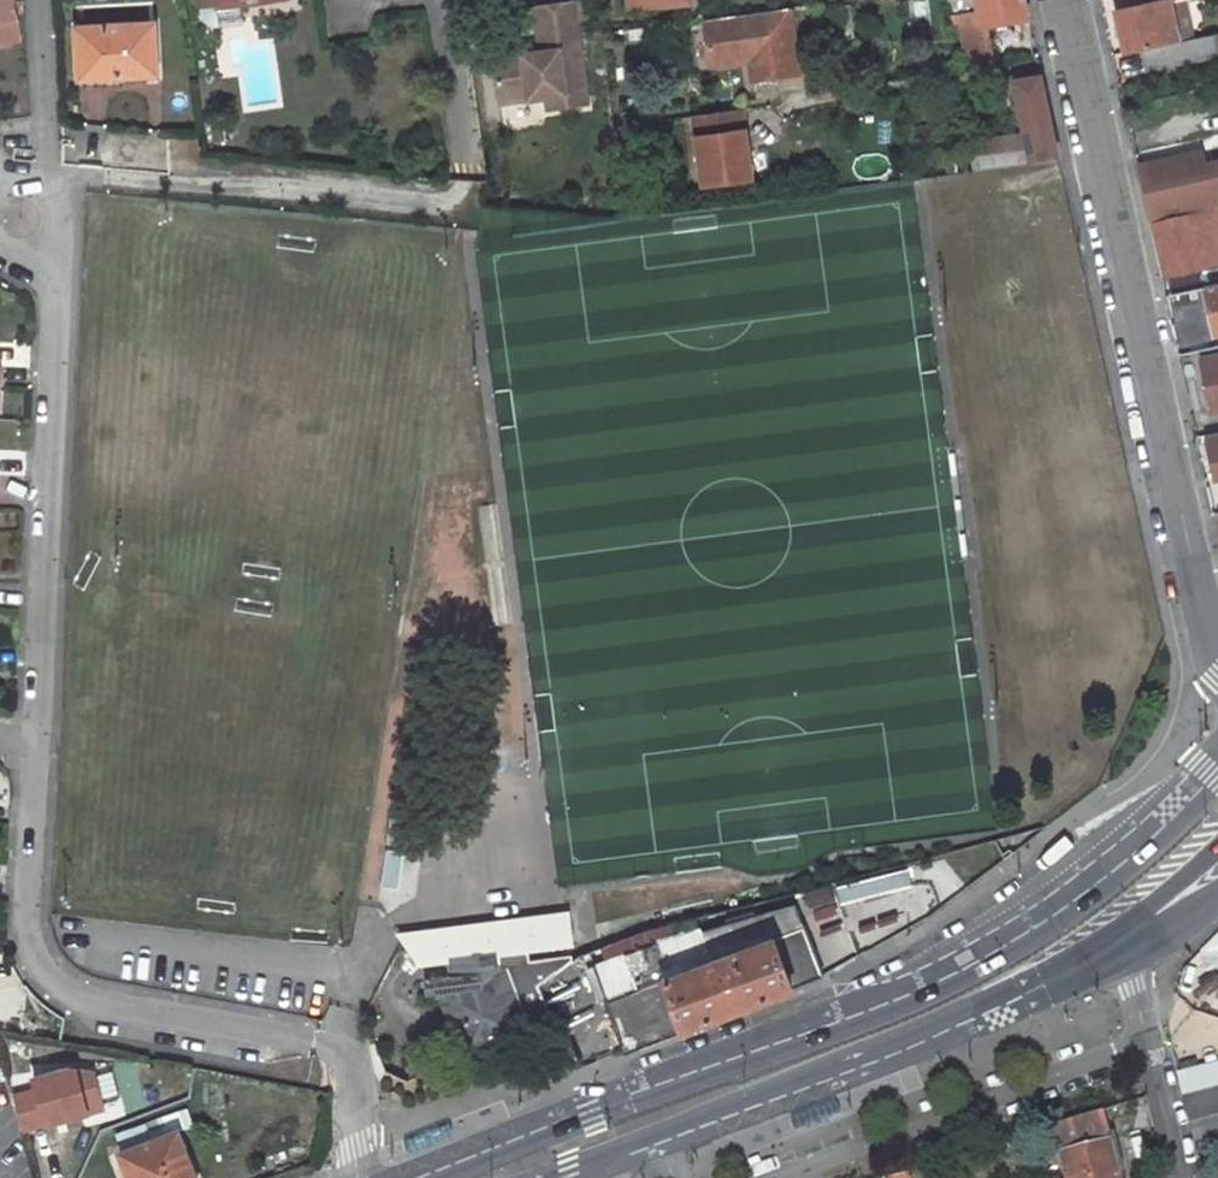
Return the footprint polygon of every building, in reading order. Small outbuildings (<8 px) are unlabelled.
[(6,41),(13,22),(11,11),(10,2),(10,0),(0,0),(0,42),(6,41)] [(196,4),(198,10),(202,15),(204,17),(209,19),(214,20),(216,19),(214,0),(195,0),(196,4)] [(216,19),(240,16),(238,0),(214,0),(216,19)] [(567,0),(565,0),(528,5),(534,47),(534,51),(517,53),(517,50),(495,53),(488,62),(494,102),(540,96),(557,94),(559,106),(580,103),(567,0)] [(977,10),(959,13),(969,66),(994,63),(987,21),(1027,15),(1024,0),(976,0),(977,10)] [(1155,1),(1116,9),(1125,52),(1142,48),(1177,41),(1170,1),(1177,0),(1155,0),(1155,1)] [(787,7),(702,18),(706,57),(747,52),(751,78),(775,75),(774,69),(795,66),(787,7)] [(125,81),(157,79),(153,20),(78,22),(80,76),(125,74),(125,81)] [(15,39),(13,22),(6,41),(15,39)] [(1142,48),(1147,72),(1217,57),(1213,35),(1177,43),(1177,41),(1142,48)] [(1057,158),(1039,74),(1013,77),(1024,133),(971,140),(977,168),(1057,158)] [(557,94),(540,96),(541,108),(559,106),(557,94)] [(741,105),(692,111),(700,180),(749,174),(741,105)] [(218,121),(206,123),(208,139),(220,138),(218,121)] [(1137,162),(1150,217),(1201,206),(1202,210),(1217,206),(1217,162),(1203,165),(1200,150),(1137,162)] [(1152,223),(1165,277),(1217,266),(1217,209),(1152,223)] [(1202,288),(1213,335),(1217,334),(1217,285),(1202,288)] [(1200,358),(1211,410),(1217,408),(1217,354),(1200,358)] [(1206,437),(1214,477),(1217,476),(1217,434),(1206,437)] [(421,827),(390,823),(378,903),(385,914),(411,893),(421,827)] [(783,903),(781,895),(767,897),(769,907),(783,903)] [(626,1050),(791,989),(826,975),(799,902),(701,931),(651,942),(593,964),(587,967),(600,1002),(607,1000),(626,1050)] [(422,980),(423,996),(438,995),(463,1063),(555,1028),(540,988),(571,965),(570,955),(527,960),(526,950),(569,945),(567,919),(401,937),(418,963),(445,959),(448,976),(422,980)] [(655,920),(642,923),(644,932),(656,928),(655,920)] [(567,1039),(602,1031),(599,1017),(564,1025),(567,1039)] [(95,1082),(104,1108),(160,1087),(150,1061),(95,1082)] [(1217,1140),(1217,1091),(1183,1100),(1195,1146),(1217,1140)] [(1049,1124),(1063,1177),(1121,1177),(1119,1169),(1113,1170),(1103,1136),(1097,1111),(1049,1124)] [(130,1177),(193,1177),(177,1132),(121,1152),(130,1177)] [(1113,1170),(1119,1169),(1109,1134),(1103,1136),(1113,1170)] [(887,1177),(907,1177),(905,1168),(886,1173),(887,1177)]
